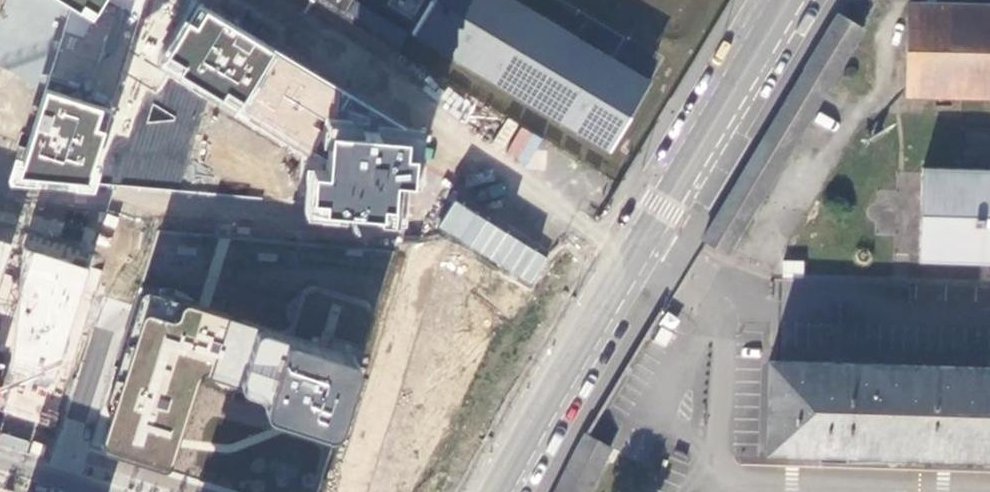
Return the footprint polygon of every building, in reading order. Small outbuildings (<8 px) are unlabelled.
[(96,182),(152,0),(68,0),(71,2),(17,176),(96,182)] [(198,0),(195,0),(161,57),(326,157),(324,193),(324,203),(386,207),(391,118),(198,0)] [(410,19),(423,0),(388,0),(386,3),(410,19)] [(426,35),(621,147),(666,72),(617,43),(544,0),(445,0),(426,35)] [(905,4),(903,95),(989,97),(989,5),(905,4)] [(861,30),(836,14),(814,50),(799,75),(785,99),(810,115),(861,30)] [(810,115),(785,99),(756,147),(700,241),(726,254),(810,115)] [(497,124),(515,132),(505,154),(529,165),(550,118),(508,100),(497,124)] [(989,263),(989,170),(919,168),(917,260),(989,263)] [(453,202),(436,230),(532,286),(548,257),(453,202)] [(23,250),(72,260),(74,246),(26,236),(23,250)] [(13,316),(10,364),(59,376),(93,271),(33,252),(21,276),(4,272),(12,245),(0,241),(0,313),(13,316)] [(782,275),(804,274),(803,259),(782,260),(782,275)] [(104,447),(169,469),(187,420),(201,380),(209,374),(234,379),(266,392),(265,401),(268,408),(319,430),(335,431),(374,316),(369,306),(320,287),(307,292),(292,335),(150,289),(140,297),(108,404),(113,420),(104,447)] [(989,458),(989,369),(767,362),(764,450),(989,458)] [(611,446),(590,435),(559,491),(587,491),(611,446)]
